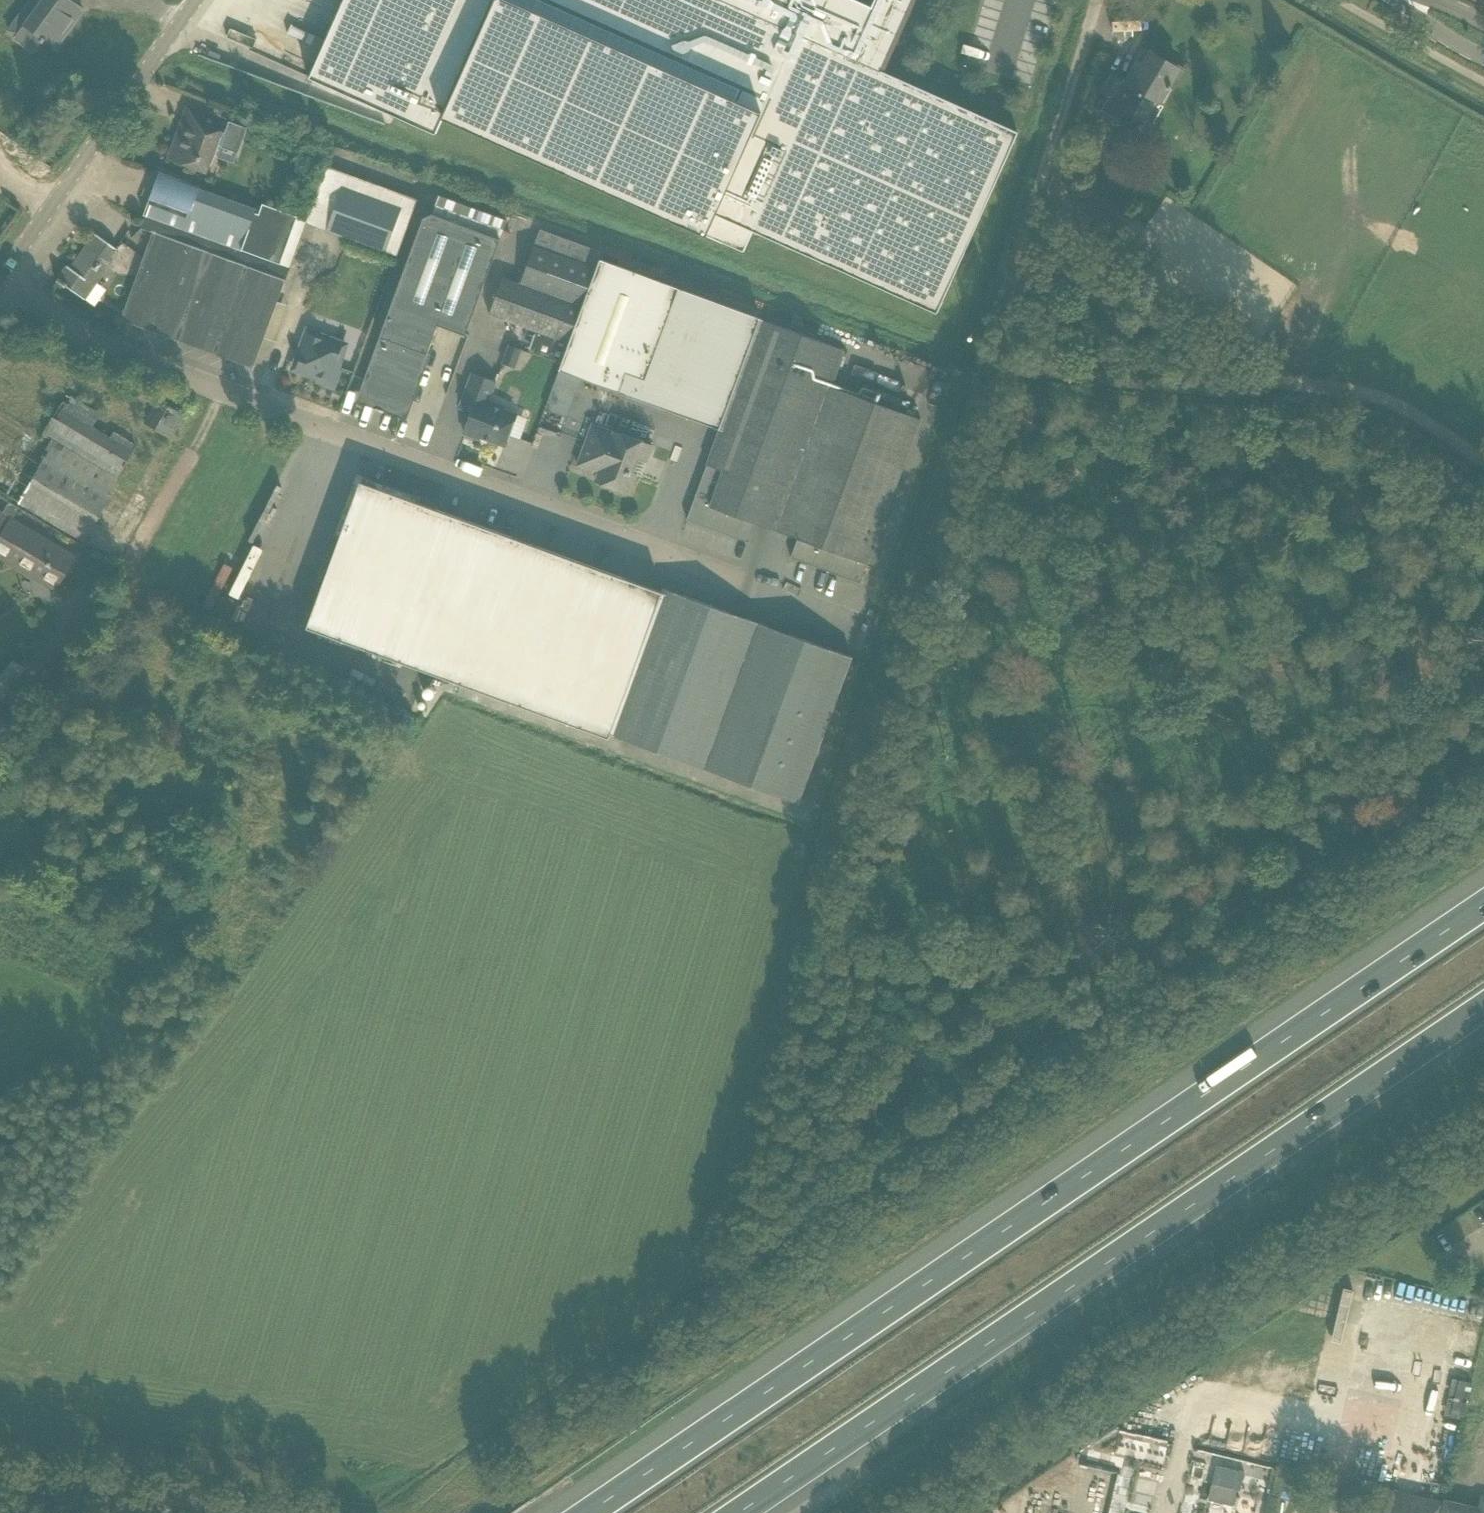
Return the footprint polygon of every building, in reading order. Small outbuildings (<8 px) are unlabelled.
[(83,9),(70,0),(43,0),(15,38),(34,52),(41,41),(43,43),(46,39),(56,47),(83,9)] [(309,77),(394,115),(436,134),(443,117),(743,252),(753,230),(937,313),(1018,131),(881,70),(912,0),(875,0),(872,7),(855,0),(344,0),(309,77)] [(1101,92),(1108,97),(1101,110),(1127,125),(1145,95),(1158,103),(1168,87),(1169,88),(1170,87),(1174,89),(1176,86),(1186,69),(1165,57),(1164,59),(1151,52),(1143,64),(1139,62),(1128,82),(1113,73),(1101,92)] [(238,153),(247,127),(229,121),(225,133),(184,118),(170,157),(205,170),(215,144),(238,153)] [(155,192),(147,216),(280,264),(298,217),(262,203),(259,214),(255,213),(256,210),(191,185),(193,181),(179,180),(159,173),(155,183),(156,183),(153,192),(155,192)] [(401,212),(407,194),(349,173),(345,185),(344,184),(326,232),(386,253),(387,249),(398,253),(412,216),(401,212)] [(360,390),(364,400),(397,412),(407,408),(437,324),(465,335),(507,220),(439,195),(432,214),(423,218),(360,390)] [(280,264),(147,216),(142,228),(153,232),(121,320),(253,368),(260,349),(289,268),(280,264)] [(66,286),(85,299),(113,260),(110,258),(117,248),(95,233),(71,268),(67,265),(56,281),(65,287),(66,286)] [(595,274),(532,251),(520,284),(503,277),(489,315),(536,332),(529,351),(562,363),(595,274)] [(720,429),(760,319),(760,318),(600,259),(595,274),(562,363),(554,385),(576,393),(581,378),(618,391),(617,395),(660,411),(661,407),(720,429)] [(748,542),(755,523),(797,538),(790,557),(860,583),(867,564),(920,419),(831,386),(844,350),(760,319),(720,429),(693,501),(686,519),(748,542)] [(29,337),(37,343),(43,335),(35,329),(29,337)] [(318,377),(316,383),(335,390),(340,375),(341,371),(337,369),(346,344),(308,330),(301,350),(294,368),(318,377)] [(502,362),(515,367),(523,349),(510,344),(502,362)] [(464,433),(472,436),(478,439),(479,436),(505,446),(511,427),(516,414),(502,409),(503,407),(488,401),(495,383),(472,374),(468,385),(461,404),(473,409),(466,428),(464,433)] [(40,438),(0,411),(0,490),(85,540),(98,517),(114,483),(137,445),(114,431),(111,435),(94,425),(101,415),(66,394),(40,438)] [(145,423),(172,437),(185,414),(158,400),(145,423)] [(577,465),(598,473),(595,482),(604,485),(629,494),(636,476),(642,461),(645,462),(652,445),(614,431),(614,432),(592,424),(584,447),(577,465)] [(798,802),(851,657),(755,621),(664,588),(662,592),(418,502),(420,497),(357,474),(334,536),(340,538),(307,629),(609,738),(610,734),(798,802)] [(20,506),(9,500),(2,512),(0,511),(0,556),(56,588),(75,555),(13,519),(20,506)] [(1213,1501),(1253,1508),(1261,1463),(1199,1451),(1194,1478),(1217,1482),(1213,1501)] [(1287,1473),(1283,1490),(1292,1492),(1296,1475),(1287,1473)] [(1483,1492),(1480,1504),(1446,1497),(1445,1502),(1382,1488),(1376,1512),(1483,1512),(1483,1492)]
